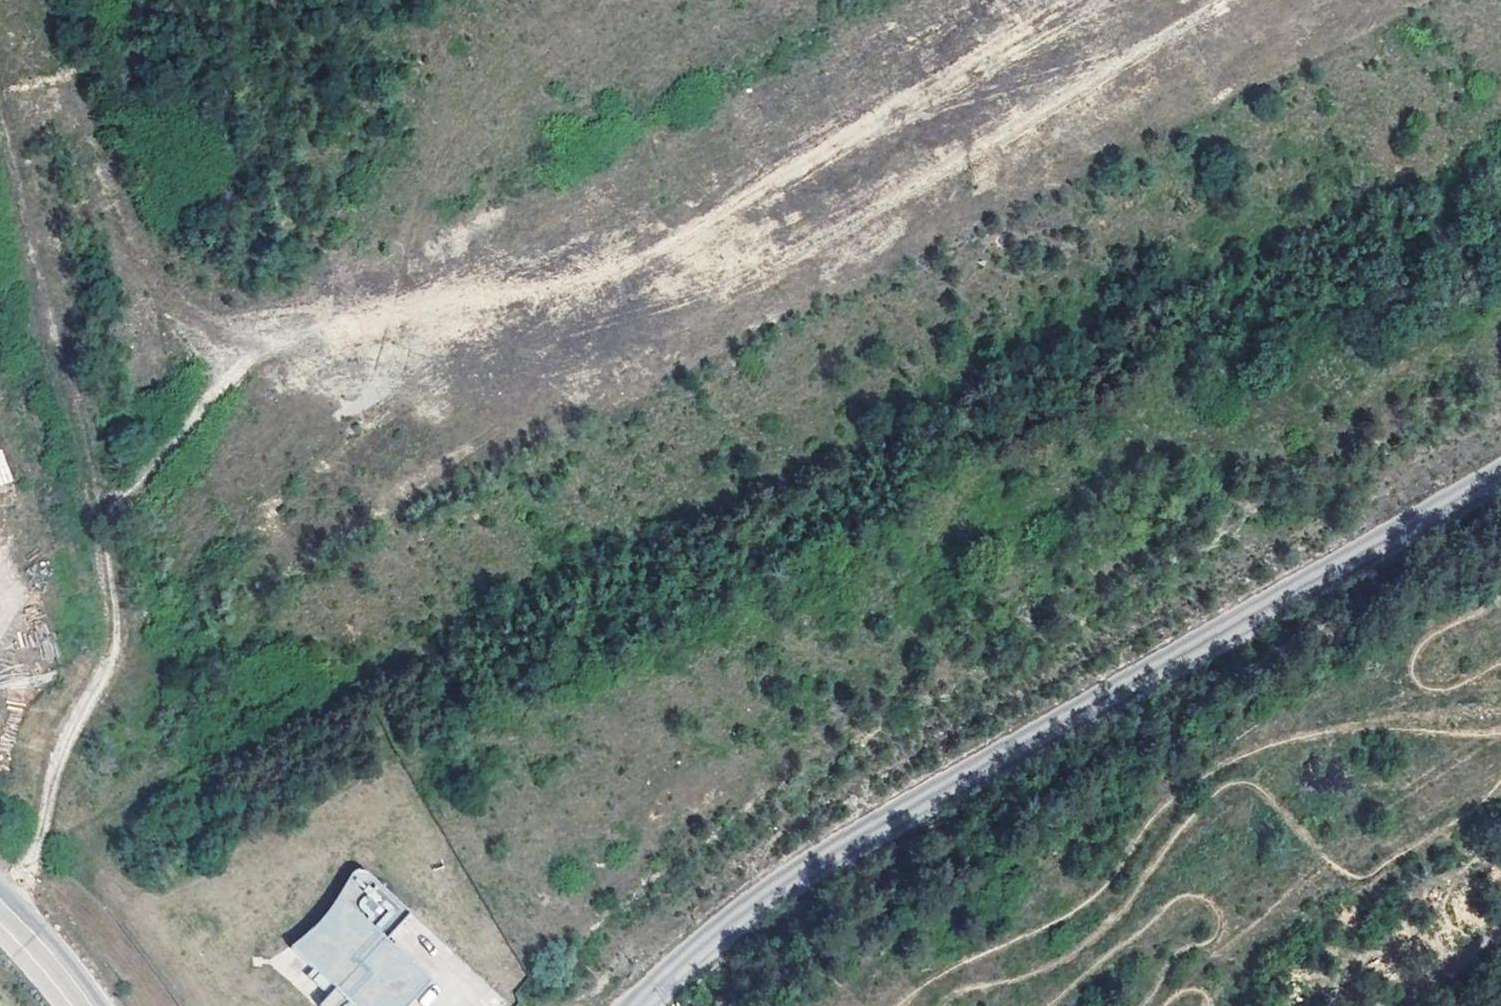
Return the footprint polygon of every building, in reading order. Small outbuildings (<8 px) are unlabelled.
[(14,480),(2,448),(0,449),(0,485),(14,480)] [(291,948),(336,990),(321,1005),(409,1005),(431,983),(386,941),(410,915),(364,872),(360,870),(356,870),(353,872),(350,874),(348,877),(344,885),(340,895),(339,897),(337,900),(333,907),(330,912),(325,919),(316,928),(311,933),(304,939),(297,944),(291,948)]
